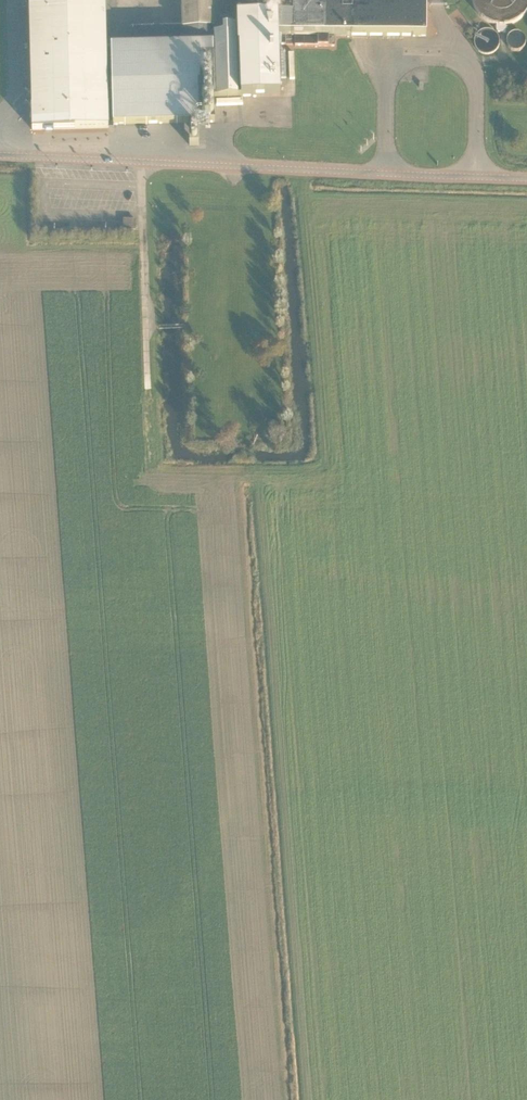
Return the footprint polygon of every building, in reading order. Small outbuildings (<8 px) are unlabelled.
[(262,7),(245,7),(246,16),(237,16),(237,27),(223,27),(223,34),(216,34),(216,0),(181,0),(182,28),(174,28),(129,30),(129,46),(104,47),(102,0),(36,0),(26,0),(29,86),(23,92),(29,98),(23,104),(29,110),(30,132),(107,130),(107,126),(215,123),(214,98),(280,95),(278,45),(278,38),(278,35),(285,36),(291,36),(294,36),(294,45),(334,47),(334,37),(328,37),(328,36),(348,36),(348,38),(386,38),(393,38),(424,38),(424,0),(262,0),(262,7)] [(469,1),(470,6),(472,11),(474,15),(477,19),(481,22),(486,25),(490,27),(496,28),(501,28),(506,27),(512,24),(516,21),(520,18),(523,14),(526,7),(526,3),(526,0),(469,0),(469,1)] [(523,34),(514,36),(516,42),(525,40),(523,34)] [(123,219),(123,230),(136,230),(136,219),(123,219)]
